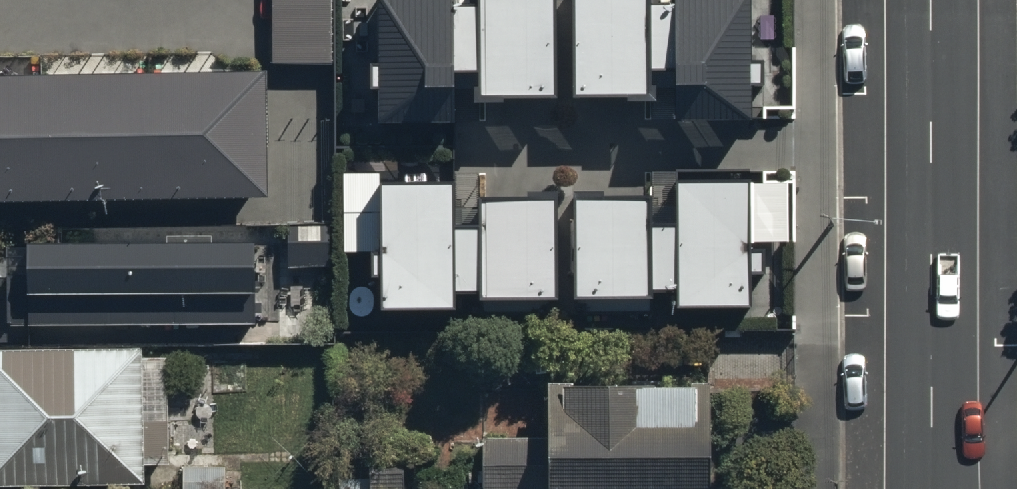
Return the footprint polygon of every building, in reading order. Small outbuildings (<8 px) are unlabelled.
[(271,58),(327,57),(327,0),(271,0),(271,58)] [(372,63),(365,63),(365,85),(372,85),(372,120),(452,119),(451,69),(473,69),(473,93),(550,93),(549,0),(476,0),(476,2),(447,2),(447,0),(372,0),(372,63)] [(569,91),(644,90),(644,67),(668,66),(668,116),(744,116),(744,80),(755,80),(755,59),(744,59),(743,0),(568,0),(569,91)] [(0,70),(0,200),(269,194),(266,64),(0,70)] [(371,170),(339,170),(340,247),(368,246),(368,270),(377,270),(377,306),(451,305),(451,288),(474,287),(474,296),(550,296),(549,197),(474,198),(474,228),(448,228),(447,180),(371,180),(371,170)] [(645,195),(570,196),(570,295),(645,294),(645,286),(672,285),(672,303),(745,302),(745,269),(757,269),(757,248),(745,248),(744,178),(672,179),(672,221),(645,221),(645,195)] [(257,240),(31,240),(31,245),(11,245),(11,323),(257,323),(257,240)] [(0,348),(0,482),(146,481),(146,465),(171,465),(170,356),(144,356),(144,347),(0,348)] [(707,382),(542,381),(541,437),(482,437),(482,488),(707,488),(707,382)] [(186,466),(185,488),(227,488),(227,466),(186,466)]
